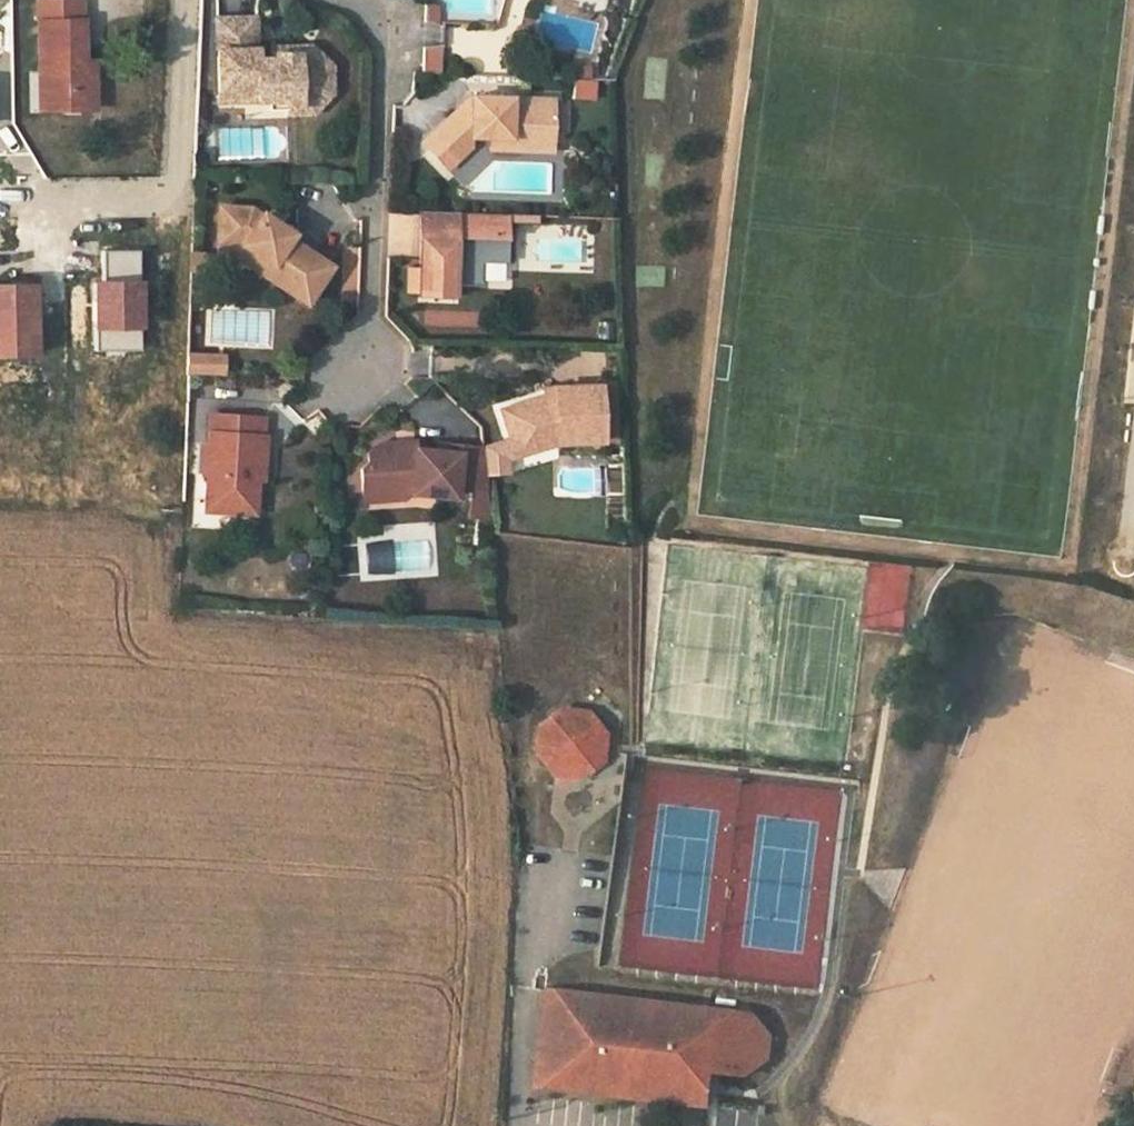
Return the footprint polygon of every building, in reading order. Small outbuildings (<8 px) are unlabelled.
[(37,1),(38,74),(50,74),(51,109),(94,108),(93,72),(83,72),(82,61),(82,0),(62,0),(37,1)] [(420,4),(422,42),(441,41),(439,3),(420,4)] [(256,17),(217,18),(221,101),(287,100),(287,107),(304,107),(319,91),(320,70),(304,54),(287,54),(287,58),(274,58),(258,58),(256,17)] [(442,46),(424,43),(419,71),(437,75),(442,46)] [(274,58),(287,58),(287,54),(304,54),(320,70),(319,91),(304,107),(287,107),(287,113),(306,113),(326,94),(326,67),(307,47),(274,47),(274,58)] [(83,72),(93,72),(93,61),(82,61),(83,72)] [(50,74),(38,74),(38,109),(51,109),(50,74)] [(570,99),(593,99),(593,79),(570,78),(570,99)] [(554,99),(473,96),(472,111),(457,110),(424,141),(448,167),(472,146),(472,135),(491,136),(520,137),(520,143),(553,144),(554,99)] [(520,137),(491,136),(491,148),(553,150),(553,144),(520,143),(520,137)] [(264,276),(307,304),(332,267),(290,239),(280,233),(283,229),(262,215),(260,219),(245,210),(213,215),(219,248),(240,244),(272,265),(265,274),(264,276)] [(538,221),(538,214),(421,210),(420,247),(429,247),(428,255),(420,255),(418,295),(453,297),(454,279),(480,280),(481,258),(505,259),(506,236),(509,236),(509,220),(538,221)] [(283,229),(280,233),(290,239),(293,235),(283,229)] [(240,244),(219,248),(221,260),(238,257),(265,274),(272,265),(240,244)] [(103,250),(103,280),(94,280),(95,350),(139,350),(137,250),(103,250)] [(0,285),(0,354),(37,353),(35,284),(0,285)] [(201,373),(202,354),(188,354),(188,372),(201,373)] [(224,355),(202,354),(201,373),(223,374),(224,355)] [(600,382),(554,384),(555,391),(544,393),(501,406),(511,439),(531,433),(533,439),(556,431),(556,439),(602,438),(600,382)] [(270,417),(217,415),(216,444),(213,443),(211,475),(216,475),(214,510),(248,512),(248,497),(264,498),(265,477),(265,462),(271,463),(272,435),(270,435),(270,417)] [(556,439),(556,431),(533,439),(531,433),(511,439),(515,452),(556,439)] [(489,514),(484,445),(439,444),(439,453),(417,452),(406,452),(400,443),(382,443),(372,452),(372,461),(364,468),(364,490),(397,491),(404,501),(412,495),(437,496),(437,485),(456,485),(473,485),(473,513),(489,514)] [(411,444),(400,443),(406,452),(417,452),(411,444)] [(437,485),(437,496),(456,496),(456,485),(437,485)] [(397,491),(364,490),(363,500),(404,501),(397,491)] [(264,498),(248,497),(248,512),(263,512),(264,498)] [(540,727),(537,750),(555,774),(577,777),(601,757),(603,733),(586,713),(560,709),(540,727)] [(542,991),(533,1091),(711,1115),(713,1075),(748,1079),(748,1074),(769,1060),(771,1037),(750,1014),(542,991)]
